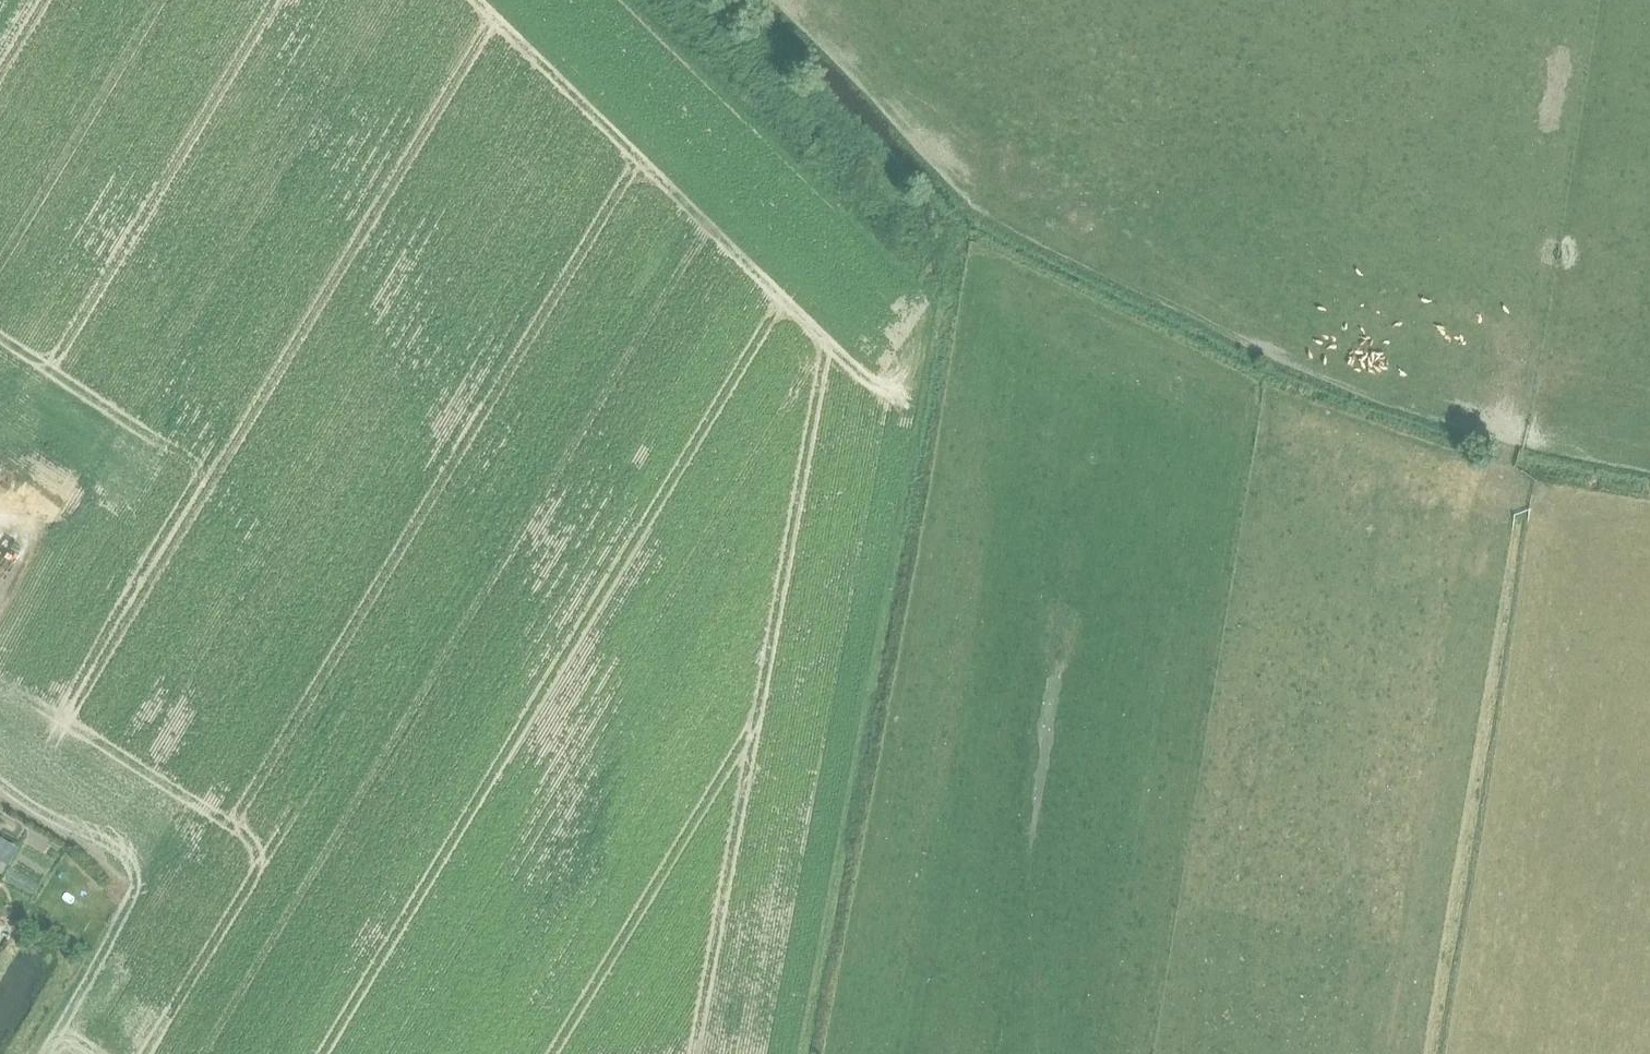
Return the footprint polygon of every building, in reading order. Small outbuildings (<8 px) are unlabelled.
[(8,864),(22,836),(0,825),(0,861),(8,864)]
